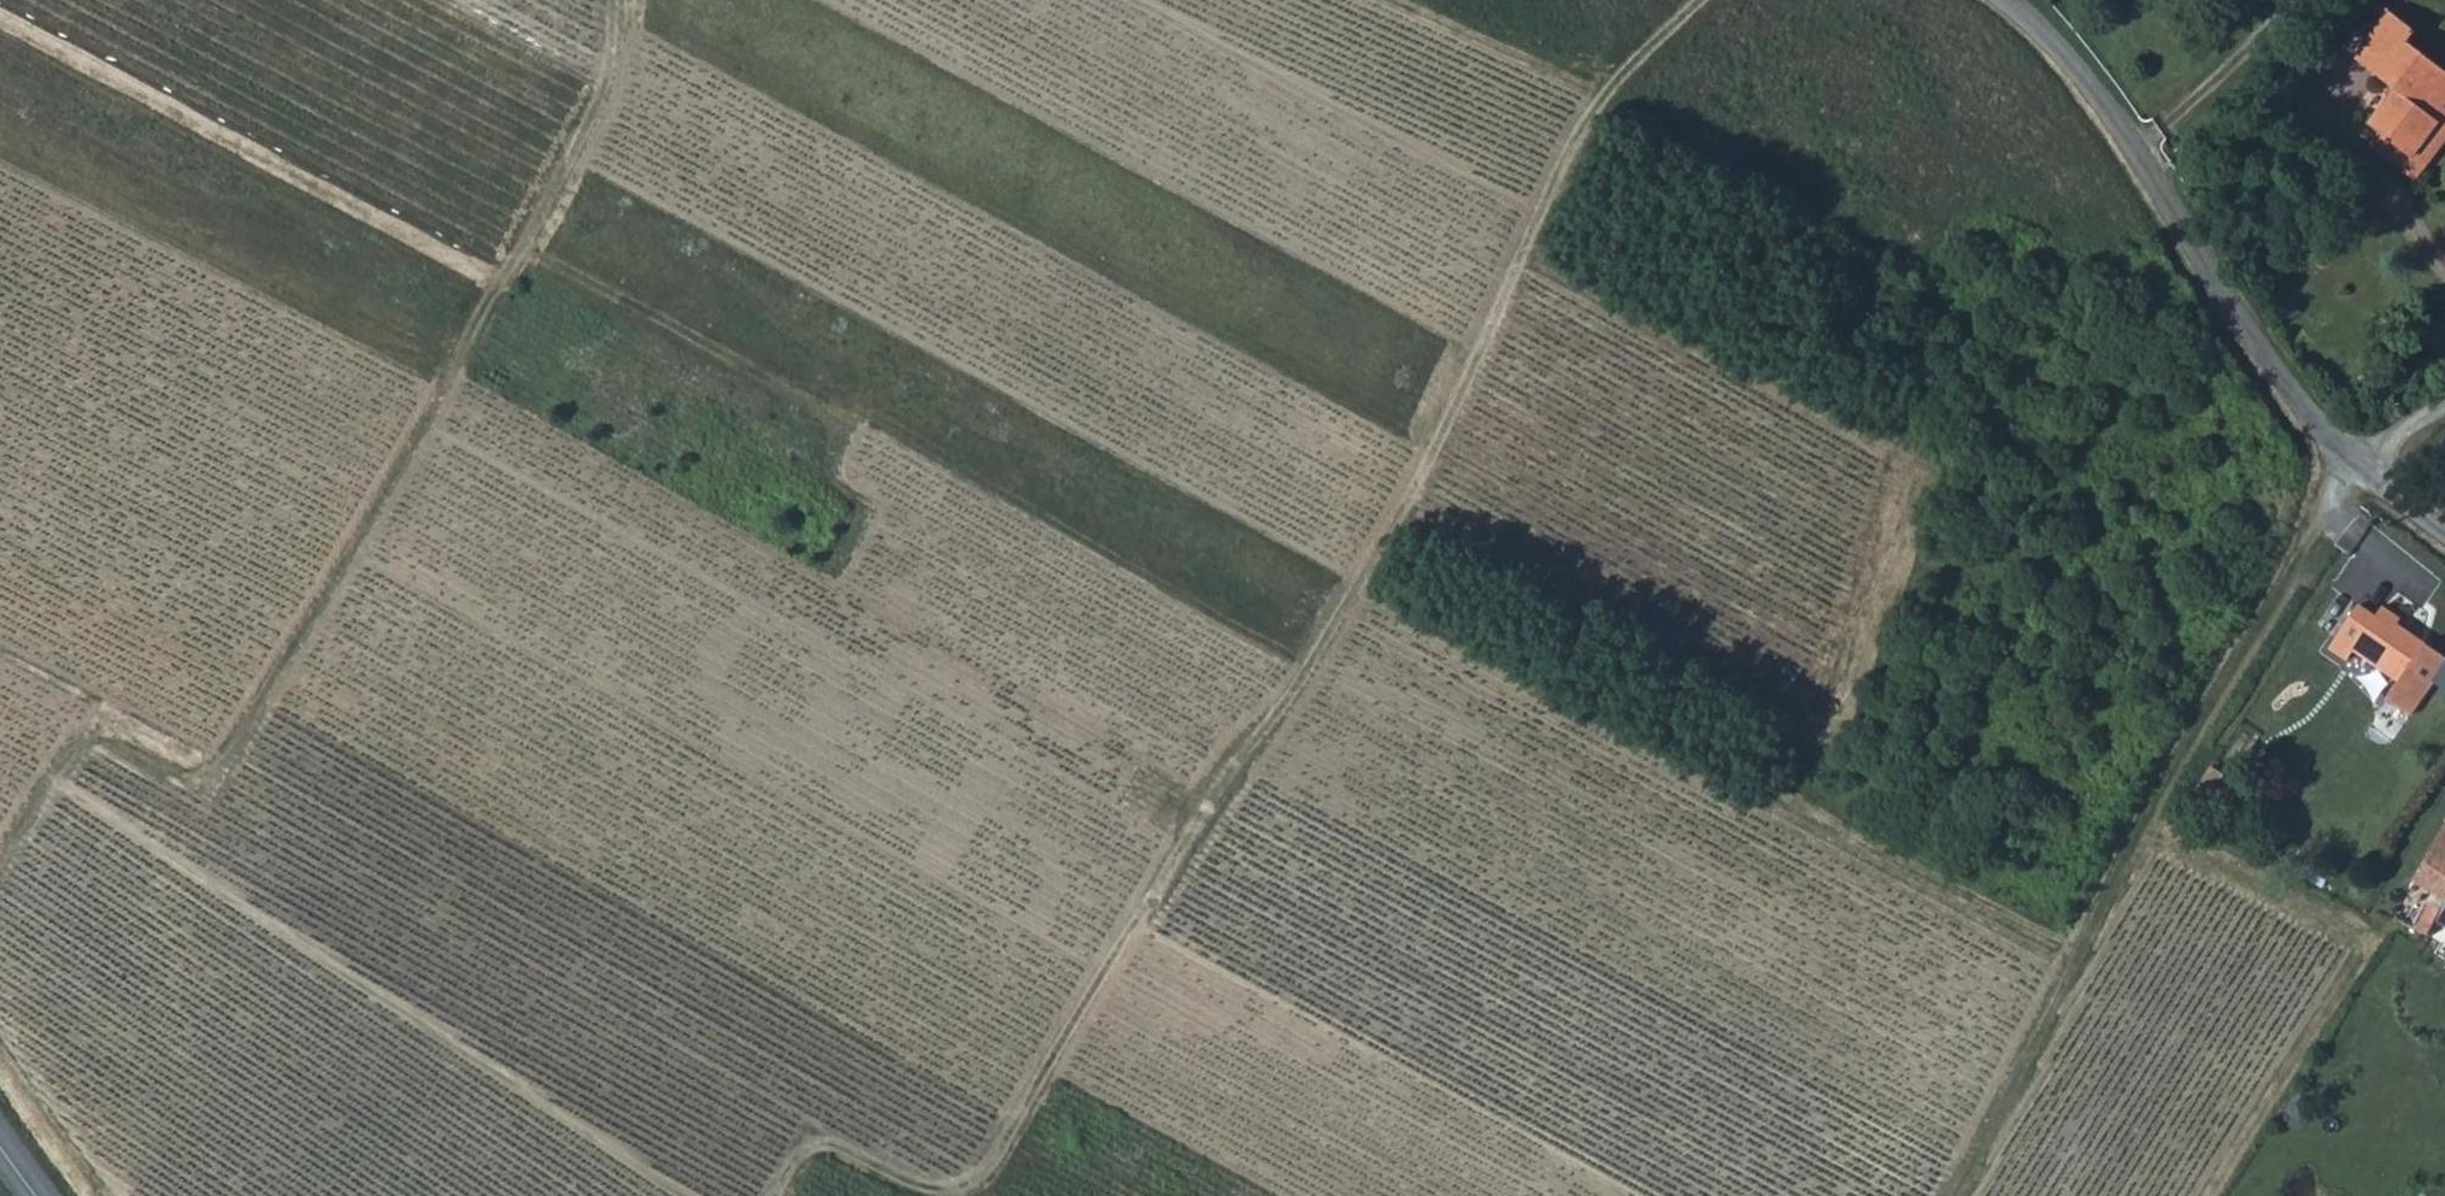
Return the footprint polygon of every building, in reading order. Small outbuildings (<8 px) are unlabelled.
[(2420,42),(2426,33),(2400,14),(2366,58),(2406,88),(2379,124),(2389,131),(2423,157),(2444,128),(2444,119),(2444,61),(2420,42)] [(2444,152),(2444,128),(2423,157),(2389,131),(2380,144),(2424,179),(2444,152)] [(2430,640),(2427,646),(2395,626),(2399,618),(2403,612),(2384,600),(2378,610),(2362,601),(2333,643),(2351,655),(2359,646),(2404,676),(2393,695),(2416,709),(2434,682),(2444,689),(2444,652),(2430,640)] [(2399,618),(2395,626),(2427,646),(2430,640),(2399,618)] [(2418,876),(2444,891),(2444,827),(2418,876)] [(2417,930),(2433,936),(2444,900),(2430,895),(2417,930)]
